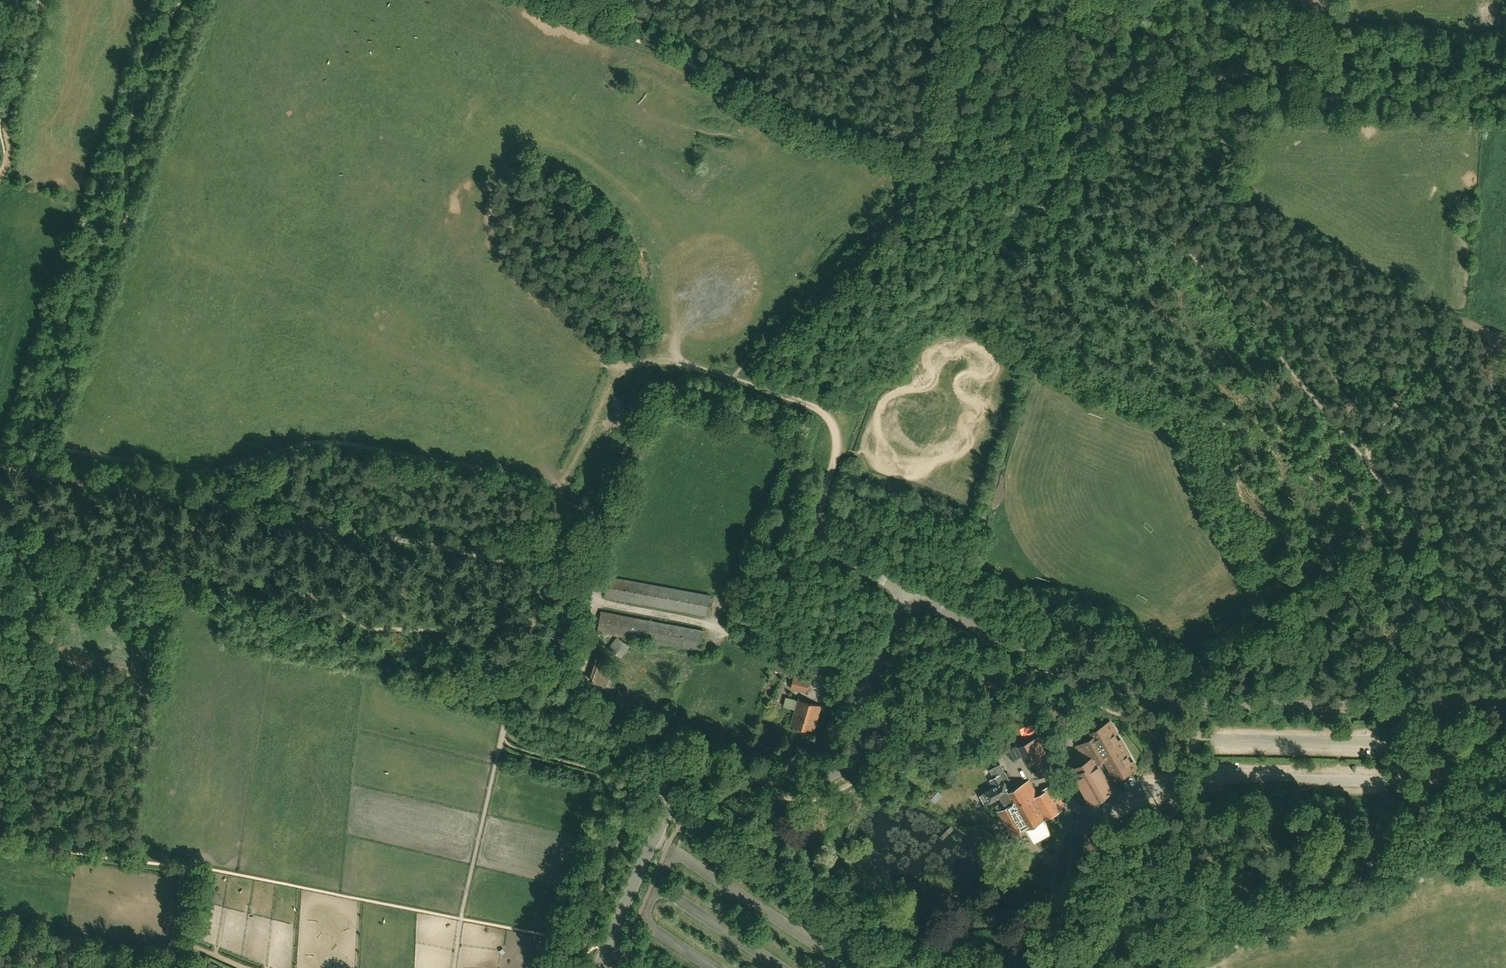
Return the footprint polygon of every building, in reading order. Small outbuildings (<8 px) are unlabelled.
[(710,595),(609,576),(605,596),(707,615),(710,595)] [(704,630),(601,611),(598,631),(700,650),(704,630)] [(776,659),(771,668),(789,678),(794,669),(776,659)] [(810,680),(794,676),(791,688),(807,692),(810,680)] [(814,731),(821,705),(798,699),(791,724),(814,731)] [(1076,773),(1074,774),(1090,803),(1113,790),(1097,762),(1106,757),(1118,778),(1135,768),(1109,722),(1091,731),(1094,736),(1081,743),(1077,745),(1083,756),(1075,761),(1080,770),(1078,772),(1076,773)] [(1033,748),(1026,753),(1034,768),(1035,770),(1039,778),(1038,778),(1038,779),(1040,778),(1039,777),(1048,772),(1048,773),(1057,768),(1056,768),(1052,761),(1051,762),(1041,744),(1033,748)] [(985,792),(979,795),(984,804),(990,801),(990,802),(990,801),(991,803),(1000,798),(1002,801),(1006,808),(1004,809),(1017,833),(1023,830),(1023,831),(1058,811),(1056,807),(1061,804),(1062,801),(1052,783),(1042,789),(1043,792),(1038,795),(1029,779),(1014,788),(1005,772),(1000,763),(995,766),(999,774),(990,780),(993,786),(987,789),(988,790),(984,792),(985,792)] [(1002,801),(995,805),(999,812),(1004,809),(1006,808),(1002,801)]
